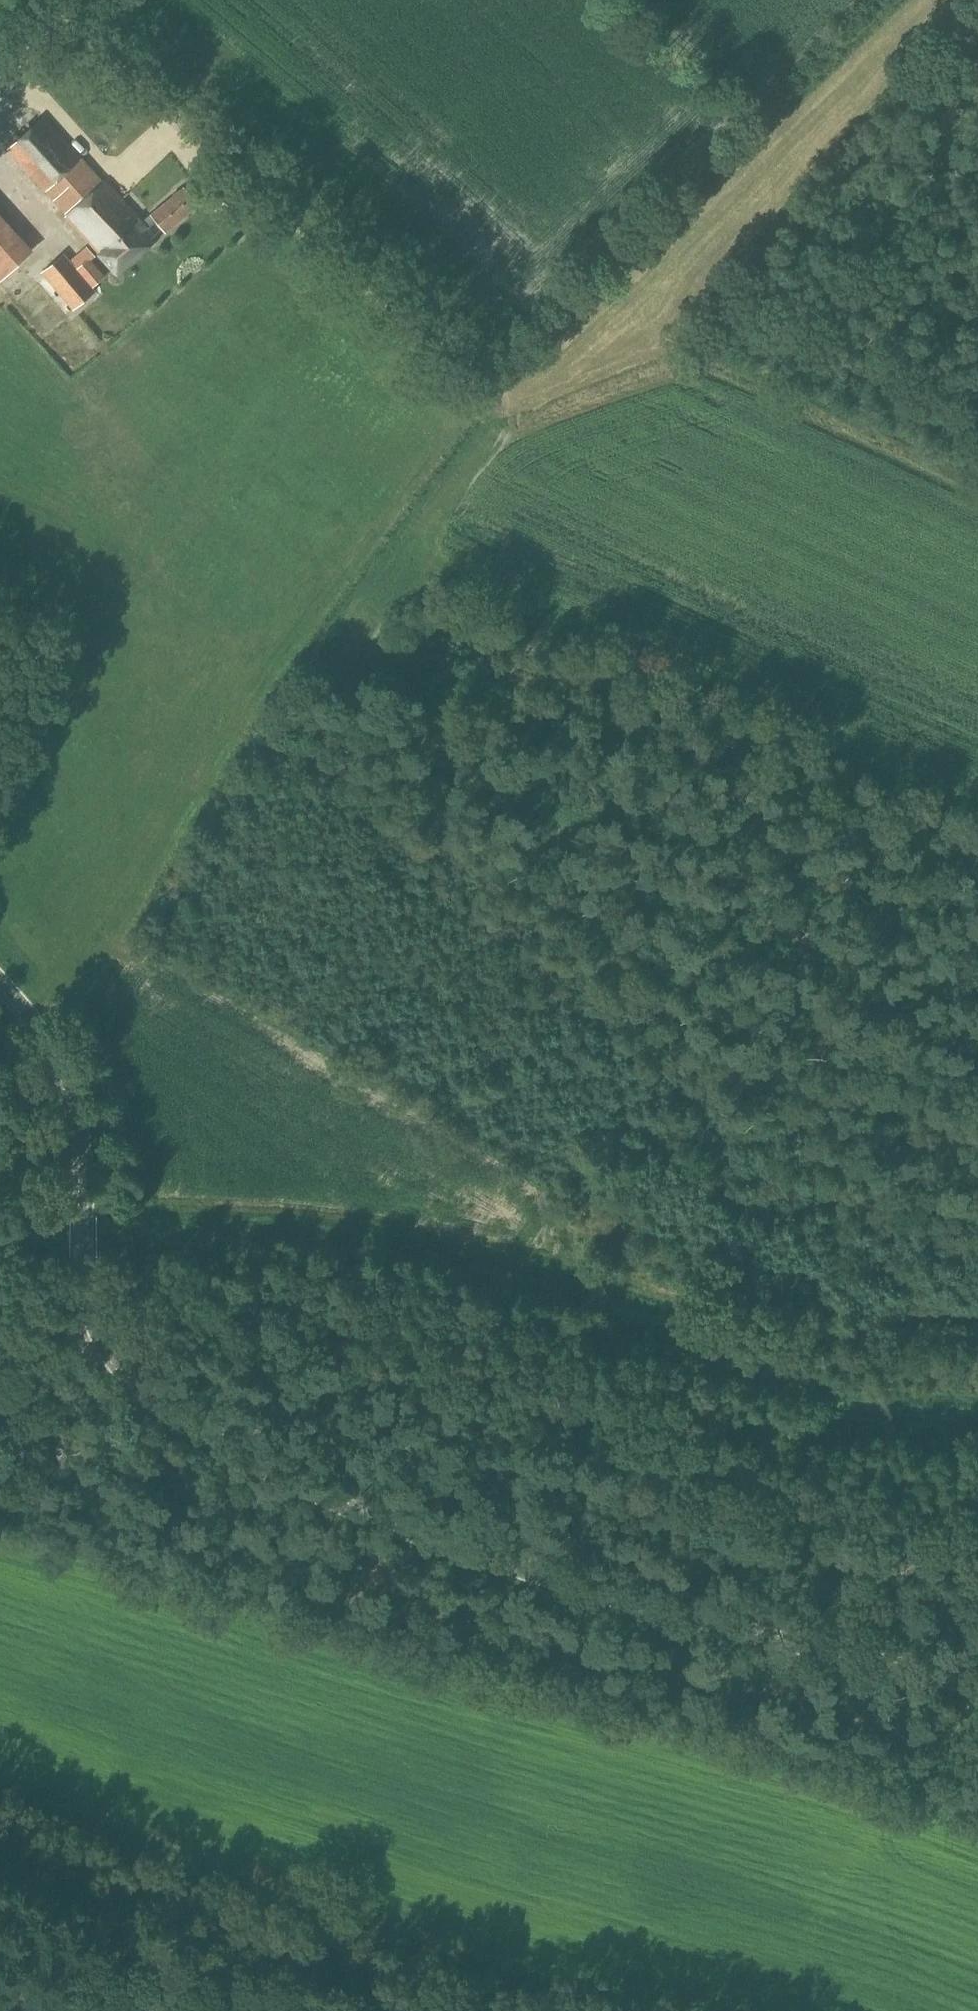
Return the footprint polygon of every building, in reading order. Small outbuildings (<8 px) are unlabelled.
[(45,117),(7,150),(68,215),(65,218),(99,255),(101,254),(102,254),(100,256),(118,275),(158,238),(149,229),(157,222),(166,232),(198,206),(184,188),(143,222),(140,219),(141,218),(106,179),(103,181),(83,158),(82,159),(45,117)] [(0,225),(0,278),(26,255),(0,225)] [(73,311),(97,291),(65,254),(41,273),(73,311)] [(7,1352),(16,1348),(12,1339),(3,1343),(7,1352)]
